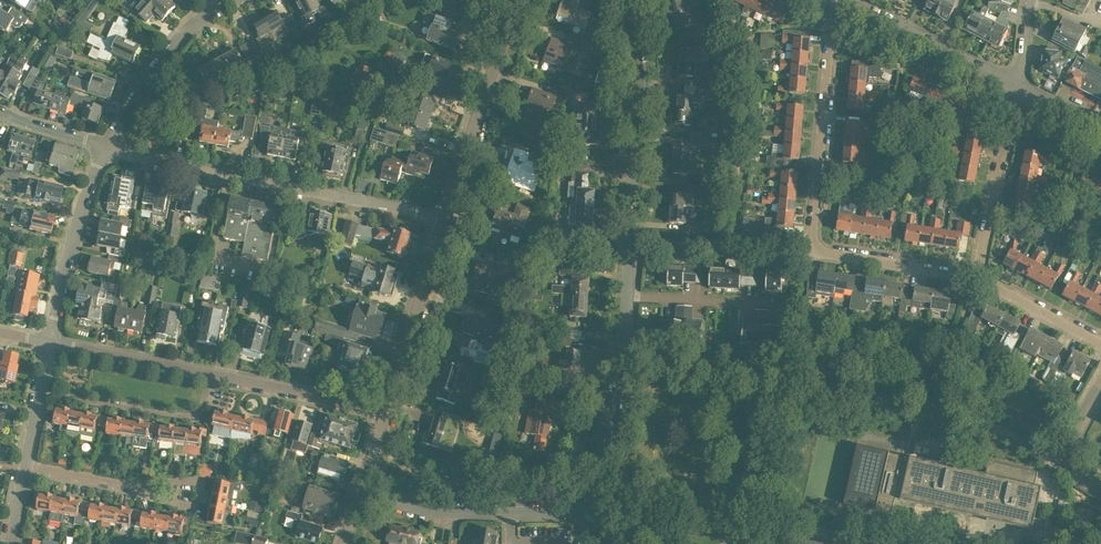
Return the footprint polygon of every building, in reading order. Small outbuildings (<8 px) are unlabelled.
[(33,0),(10,0),(10,1),(23,9),(24,9),(27,11),(28,10),(32,13),(38,3),(34,1),(33,0)] [(74,25),(90,33),(93,26),(84,22),(101,0),(91,0),(77,19),(74,25)] [(134,11),(147,22),(154,14),(162,21),(168,14),(153,0),(138,0),(141,3),(134,11)] [(168,14),(175,6),(172,3),(175,0),(153,0),(168,14)] [(318,22),(307,0),(294,0),(303,19),(304,19),(306,24),(313,21),(315,23),(318,22)] [(318,22),(319,21),(321,20),(319,18),(324,15),(327,21),(328,21),(333,30),(337,27),(327,7),(322,10),(317,0),(307,0),(318,22)] [(454,10),(457,3),(449,0),(435,0),(434,3),(454,10)] [(585,28),(591,14),(578,10),(581,0),(563,0),(557,15),(572,20),(571,23),(585,28)] [(668,9),(670,16),(673,16),(673,17),(688,12),(695,10),(692,0),(671,0),(668,1),(670,6),(668,9)] [(742,10),(747,13),(749,8),(763,14),(769,2),(764,0),(747,0),(745,6),(742,10)] [(923,9),(925,10),(926,11),(927,12),(928,12),(929,12),(935,15),(943,0),(928,0),(923,9)] [(935,15),(947,21),(957,1),(955,0),(943,0),(935,15)] [(987,8),(1000,14),(1001,12),(1007,13),(1008,5),(1010,5),(1010,4),(1011,3),(1011,2),(1012,1),(1012,0),(992,0),(991,2),(988,2),(987,8)] [(1063,4),(1072,8),(1075,1),(1073,0),(1063,0),(1063,4)] [(1083,13),(1090,0),(1080,0),(1075,9),(1083,13)] [(769,2),(763,14),(777,21),(774,26),(779,28),(787,11),(778,7),(769,2)] [(56,13),(63,17),(66,11),(59,7),(56,13)] [(7,32),(11,25),(15,28),(21,27),(23,24),(25,25),(29,18),(12,8),(7,16),(0,11),(0,27),(7,32)] [(358,12),(365,24),(371,20),(365,8),(358,12)] [(972,12),(963,29),(965,30),(965,31),(968,33),(969,32),(975,35),(983,18),(985,14),(987,11),(982,8),(978,16),(972,12)] [(264,18),(272,32),(276,40),(290,32),(286,24),(290,21),(294,28),(297,27),(291,16),(282,22),(276,12),(264,18)] [(440,19),(442,16),(430,12),(429,15),(425,17),(423,23),(425,26),(427,27),(422,39),(453,50),(459,35),(448,31),(451,23),(440,19)] [(688,12),(673,17),(677,30),(692,25),(688,12)] [(1000,14),(995,24),(987,41),(999,47),(1007,31),(1008,21),(1006,20),(1009,14),(1007,13),(1001,12),(1000,14)] [(983,18),(975,35),(987,41),(995,24),(987,20),(989,17),(985,14),(983,18)] [(67,28),(70,22),(62,17),(59,23),(67,28)] [(272,32),(264,18),(252,25),(260,39),(272,32)] [(1063,18),(1055,33),(1078,45),(1082,37),(1086,29),(1078,25),(1078,26),(1063,18)] [(114,23),(106,41),(136,55),(140,46),(123,39),(128,29),(114,23)] [(694,29),(695,38),(709,36),(708,28),(694,29)] [(783,31),(782,43),(790,44),(790,43),(793,43),(792,52),(808,54),(809,40),(794,39),(795,32),(783,31)] [(588,39),(583,38),(569,33),(567,41),(585,47),(588,39)] [(1078,45),(1055,33),(1052,41),(1075,52),(1078,45)] [(136,55),(106,41),(91,34),(87,43),(102,50),(98,59),(107,61),(111,54),(132,63),(136,55)] [(709,36),(695,38),(696,46),(709,45),(709,36)] [(543,61),(565,68),(573,45),(552,37),(543,61)] [(309,42),(313,47),(318,45),(315,39),(309,42)] [(252,40),(246,44),(253,56),(259,53),(252,40)] [(313,47),(309,42),(303,45),(307,51),(313,47)] [(253,56),(246,44),(240,47),(247,60),(253,56)] [(58,47),(56,54),(71,59),(73,52),(58,47)] [(1082,47),(1079,52),(1078,54),(1085,58),(1089,50),(1085,48),(1082,47)] [(1041,68),(1041,69),(1060,59),(1060,53),(1056,52),(1057,49),(1048,48),(1047,51),(1043,50),(1042,53),(1040,67),(1040,68),(1041,68)] [(680,49),(679,63),(695,64),(701,64),(702,51),(680,49)] [(235,50),(223,57),(231,71),(243,64),(235,50)] [(383,58),(396,71),(402,64),(390,51),(383,58)] [(762,51),(761,58),(771,59),(772,52),(762,51)] [(780,60),(780,65),(807,67),(808,54),(792,52),(791,62),(788,62),(788,61),(780,60)] [(260,60),(263,67),(279,60),(275,53),(260,60)] [(51,55),(45,67),(51,70),(57,58),(51,55)] [(425,83),(438,87),(440,81),(446,83),(447,80),(449,80),(451,74),(450,73),(453,64),(425,55),(422,65),(430,68),(425,83)] [(9,62),(16,66),(19,60),(12,56),(9,62)] [(223,57),(210,64),(218,78),(231,71),(223,57)] [(1065,81),(1064,82),(1100,101),(1100,70),(1077,57),(1068,74),(1065,81)] [(1058,77),(1065,81),(1068,74),(1062,70),(1066,63),(1060,59),(1041,69),(1042,70),(1042,71),(1047,74),(1048,74),(1049,74),(1050,79),(1053,80),(1056,78),(1057,79),(1058,77)] [(19,60),(16,66),(23,70),(26,64),(19,60)] [(352,78),(351,85),(356,86),(356,88),(366,91),(367,88),(373,90),(377,72),(371,71),(371,70),(369,69),(371,64),(363,62),(362,68),(361,67),(358,79),(352,78)] [(695,64),(679,63),(678,77),(694,78),(695,75),(701,76),(701,64),(695,64)] [(851,69),(850,82),(865,83),(866,81),(869,82),(869,75),(880,76),(881,64),(867,63),(866,70),(851,69)] [(218,78),(210,64),(198,71),(206,85),(218,78)] [(791,69),(790,79),(805,81),(807,67),(780,65),(779,70),(788,70),(788,69),(791,69)] [(14,70),(6,66),(2,73),(0,72),(0,94),(14,70)] [(24,86),(30,89),(37,78),(36,77),(40,70),(34,66),(24,86)] [(251,71),(257,82),(265,78),(258,66),(251,71)] [(74,69),(71,77),(77,79),(112,92),(116,81),(94,74),(94,75),(80,70),(74,69)] [(0,94),(0,95),(8,99),(12,93),(15,95),(21,84),(18,82),(22,75),(14,70),(0,94)] [(37,78),(30,89),(38,94),(34,105),(50,110),(54,97),(44,94),(46,86),(40,84),(42,81),(42,80),(45,75),(40,72),(37,78)] [(586,72),(582,83),(592,86),(596,75),(586,72)] [(69,76),(67,81),(75,83),(74,87),(83,90),(84,88),(89,89),(88,93),(109,100),(112,92),(77,79),(71,77),(69,76)] [(229,78),(234,86),(238,84),(234,76),(229,78)] [(908,90),(927,98),(932,86),(913,78),(908,90)] [(697,79),(696,88),(710,88),(710,80),(697,79)] [(805,81),(790,79),(789,89),(786,89),(786,88),(778,87),(777,92),(789,93),(804,94),(805,81)] [(850,82),(849,95),(875,98),(876,93),(867,92),(867,93),(864,93),(865,83),(850,82)] [(556,84),(555,91),(568,94),(570,87),(556,84)] [(404,91),(416,95),(418,88),(406,85),(404,91)] [(270,86),(269,97),(280,99),(281,88),(270,86)] [(927,98),(946,105),(951,93),(932,86),(927,98)] [(203,96),(216,100),(218,91),(205,88),(203,96)] [(676,111),(692,112),(698,112),(699,96),(713,97),(713,89),(710,88),(696,88),(695,98),(693,98),(693,97),(677,97),(676,111)] [(551,113),(557,95),(549,93),(549,94),(533,89),(527,106),(540,110),(534,129),(546,133),(553,114),(551,113)] [(54,97),(50,110),(66,115),(70,102),(64,100),(66,94),(56,91),(54,97)] [(951,93),(946,105),(964,113),(970,101),(951,93)] [(71,105),(77,107),(80,96),(74,94),(71,105)] [(313,103),(323,105),(325,96),(315,94),(313,103)] [(875,98),(849,95),(847,109),(863,111),(864,100),(867,101),(867,102),(875,103),(875,98)] [(92,100),(80,96),(77,107),(86,109),(82,120),(96,124),(98,124),(100,116),(102,109),(90,105),(92,100)] [(409,111),(414,113),(430,118),(435,103),(419,98),(418,98),(414,97),(409,111)] [(362,114),(354,140),(360,142),(364,130),(365,131),(372,106),(359,102),(355,112),(362,114)] [(200,142),(214,145),(217,129),(203,126),(204,124),(206,115),(194,113),(196,105),(188,104),(185,120),(197,122),(195,132),(201,134),(200,142)] [(787,110),(786,119),(802,121),(803,107),(788,106),(788,105),(776,105),(776,110),(784,111),(784,110),(787,110)] [(569,118),(569,124),(598,126),(599,117),(601,116),(602,111),(599,109),(599,107),(577,106),(576,119),(569,118)] [(676,111),(675,125),(691,126),(697,127),(698,112),(692,112),(676,111)] [(270,113),(262,112),(260,122),(268,124),(270,113)] [(430,118),(414,113),(409,127),(425,133),(430,118)] [(217,129),(214,145),(228,148),(229,141),(237,143),(237,141),(243,141),(244,138),(254,140),(258,116),(246,114),(243,131),(242,131),(239,133),(217,129)] [(774,127),(774,132),(801,134),(802,121),(786,119),(785,129),(783,129),(783,128),(774,127)] [(845,136),(872,138),(875,139),(876,133),(872,133),(872,132),(861,131),(862,124),(846,122),(845,136)] [(598,126),(569,124),(569,130),(575,131),(575,144),(597,145),(597,144),(600,142),(600,137),(597,136),(598,126)] [(968,132),(966,141),(981,144),(984,131),(969,128),(969,127),(958,125),(957,130),(965,132),(965,131),(968,132)] [(271,128),(260,126),(261,139),(270,141),(267,155),(295,161),(298,146),(305,148),(308,135),(300,133),(299,141),(285,139),(287,130),(270,127),(271,128)] [(391,133),(402,136),(404,129),(393,126),(391,133)] [(691,126),(691,136),(709,137),(710,128),(697,127),(691,126)] [(370,140),(395,148),(399,136),(386,132),(385,137),(379,135),(380,130),(374,128),(370,140)] [(785,136),(784,146),(800,147),(801,134),(774,132),(773,137),(782,137),(782,136),(785,136)] [(11,135),(6,151),(12,153),(8,167),(13,169),(15,166),(22,138),(11,135)] [(674,145),(673,160),(695,161),(696,147),(709,148),(709,145),(716,146),(717,138),(709,137),(691,136),(690,146),(674,145)] [(845,136),(844,149),(859,150),(860,141),(863,141),(863,142),(871,143),(872,138),(845,136)] [(22,138),(15,166),(21,167),(23,156),(29,157),(34,142),(22,138)] [(323,141),(322,148),(326,148),(322,171),(323,172),(322,176),(340,179),(341,175),(342,175),(347,152),(348,146),(323,141)] [(953,147),(952,152),(979,157),(981,144),(966,141),(964,151),(961,150),(962,149),(953,147)] [(48,147),(46,153),(74,162),(77,152),(54,145),(53,148),(48,147)] [(767,157),(766,165),(774,165),(780,166),(783,166),(784,160),(798,161),(800,147),(784,146),(773,145),(772,157),(767,157)] [(1025,152),(1022,165),(1038,168),(1040,159),(1042,159),(1042,160),(1050,162),(1053,148),(1041,145),(1040,155),(1025,152)] [(533,155),(555,162),(556,155),(535,148),(533,155)] [(859,150),(844,149),(843,163),(858,164),(858,165),(869,166),(870,160),(861,159),(861,160),(859,160),(859,150)] [(541,169),(525,164),(527,156),(516,152),(513,161),(512,160),(507,177),(520,181),(519,184),(535,189),(541,169)] [(963,158),(961,167),(976,170),(979,157),(952,152),(952,157),(960,158),(960,157),(963,158)] [(74,162),(46,153),(44,160),(49,162),(48,165),(58,168),(59,173),(70,176),(74,162)] [(424,180),(426,175),(429,176),(434,159),(418,154),(417,159),(410,157),(408,164),(405,174),(424,180)] [(405,174),(408,164),(391,159),(389,166),(384,164),(380,180),(397,185),(401,173),(405,174)] [(695,161),(673,160),(672,174),(688,175),(689,174),(694,175),(695,161)] [(573,169),(574,162),(557,161),(556,168),(573,169)] [(31,173),(38,175),(41,164),(35,162),(31,173)] [(578,191),(577,206),(593,207),(594,191),(588,191),(589,173),(587,173),(588,162),(574,162),(574,172),(572,172),(571,182),(575,182),(575,191),(578,191)] [(1022,165),(1020,178),(1046,183),(1047,179),(1039,177),(1039,178),(1036,178),(1038,168),(1022,165)] [(0,175),(0,176),(17,180),(18,171),(2,167),(0,175)] [(976,170),(961,167),(959,177),(956,176),(956,175),(948,174),(947,179),(959,181),(974,184),(976,170)] [(781,177),(780,186),(796,188),(797,174),(782,173),(782,172),(780,172),(774,172),(770,171),(770,177),(778,178),(778,177),(781,177)] [(1097,194),(1100,186),(1100,182),(1085,173),(1079,185),(1097,194)] [(119,199),(123,178),(113,176),(110,195),(106,195),(104,204),(108,204),(108,210),(110,210),(109,215),(118,217),(119,211),(121,199),(119,199)] [(691,177),(690,185),(696,186),(700,186),(701,177),(691,177)] [(134,180),(123,178),(119,199),(121,199),(119,211),(125,212),(126,208),(128,208),(130,201),(130,202),(134,180)] [(1020,178),(1017,191),(1033,195),(1035,185),(1037,186),(1037,187),(1045,188),(1046,183),(1020,178)] [(19,180),(17,186),(60,196),(62,187),(38,181),(37,184),(32,183),(19,180)] [(141,212),(152,214),(158,184),(154,184),(146,183),(141,212)] [(158,184),(152,214),(152,215),(167,218),(171,199),(167,198),(169,187),(162,186),(162,185),(158,184)] [(671,194),(670,209),(686,210),(694,210),(695,197),(696,197),(696,192),(696,186),(690,185),(683,185),(682,195),(671,194)] [(843,194),(855,196),(857,187),(845,185),(843,194)] [(17,186),(15,196),(24,198),(24,199),(35,201),(35,200),(40,201),(39,203),(47,204),(47,203),(58,205),(60,196),(17,186)] [(768,194),(768,199),(795,201),(796,188),(780,186),(779,196),(777,196),(777,195),(768,194)] [(175,210),(181,212),(202,216),(206,194),(185,190),(184,199),(181,198),(180,203),(177,202),(175,210)] [(1033,195),(1017,191),(1015,205),(1030,208),(1041,210),(1042,205),(1034,204),(1034,205),(1031,204),(1033,195)] [(779,203),(778,213),(794,215),(795,201),(768,199),(762,198),(762,203),(776,205),(776,203),(779,203)] [(223,238),(244,242),(251,203),(231,199),(228,212),(229,212),(228,216),(223,238)] [(12,214),(14,203),(3,201),(2,208),(6,209),(6,213),(12,214)] [(852,217),(850,233),(863,235),(868,202),(862,201),(861,207),(862,207),(861,216),(862,216),(862,219),(852,217)] [(251,203),(244,242),(245,242),(242,256),(267,261),(273,228),(271,228),(276,207),(270,206),(270,205),(264,204),(263,204),(251,202),(251,203)] [(202,216),(209,217),(211,206),(204,204),(202,216)] [(839,215),(836,230),(850,233),(852,217),(853,211),(845,210),(845,205),(840,204),(838,215),(839,215)] [(527,216),(529,209),(517,205),(514,215),(497,210),(490,231),(500,234),(501,232),(520,238),(527,216)] [(593,207),(577,206),(570,206),(568,225),(563,224),(562,233),(576,234),(576,223),(592,224),(593,207)] [(863,235),(877,237),(879,221),(870,220),(870,217),(871,217),(872,209),(867,208),(863,235)] [(17,209),(15,217),(52,225),(54,216),(32,211),(32,212),(17,209)] [(686,210),(670,209),(669,223),(685,224),(686,210)] [(936,219),(931,246),(945,248),(947,232),(937,231),(938,228),(939,228),(942,210),(937,209),(936,215),(936,219)] [(170,212),(168,223),(175,224),(177,213),(170,212)] [(879,221),(877,237),(890,239),(893,221),(894,212),(890,212),(888,220),(889,220),(889,223),(879,221)] [(325,235),(324,244),(329,245),(330,236),(328,236),(332,217),(309,213),(307,227),(298,225),(297,230),(294,230),(292,241),(316,233),(325,235)] [(794,215),(778,213),(777,219),(766,218),(765,232),(782,234),(783,227),(792,228),(794,215)] [(905,241),(918,243),(920,228),(911,227),(911,224),(912,224),(914,216),(908,215),(907,226),(905,241)] [(920,228),(918,243),(931,246),(936,219),(936,215),(931,215),(929,227),(931,227),(930,230),(920,228)] [(15,217),(11,216),(10,220),(0,218),(0,226),(8,228),(10,223),(18,224),(18,225),(28,228),(28,229),(50,234),(52,225),(15,217)] [(98,233),(99,233),(119,237),(121,226),(130,228),(131,220),(115,217),(114,223),(101,220),(98,233)] [(744,219),(743,230),(754,231),(755,220),(744,219)] [(346,221),(340,243),(351,246),(355,235),(375,239),(390,242),(387,253),(397,257),(396,258),(402,260),(402,258),(405,259),(412,235),(394,230),(393,232),(377,229),(358,225),(358,224),(346,221)] [(947,232),(945,248),(958,250),(961,235),(963,223),(957,223),(956,231),(957,231),(957,234),(947,232)] [(971,225),(963,223),(961,235),(969,236),(971,225)] [(687,232),(711,233),(711,225),(687,224),(687,232)] [(99,233),(97,246),(109,249),(108,254),(123,258),(125,250),(118,248),(120,237),(119,237),(99,233)] [(1003,264),(1015,271),(1023,257),(1014,252),(1015,248),(1016,249),(1017,240),(1012,239),(1010,251),(1003,264)] [(145,248),(132,246),(129,258),(142,260),(145,248)] [(23,249),(12,247),(4,287),(10,288),(11,283),(16,284),(14,295),(16,295),(12,316),(15,316),(14,319),(21,321),(22,318),(25,318),(26,311),(31,311),(31,307),(36,308),(38,299),(33,298),(38,276),(19,272),(23,249)] [(158,251),(145,248),(142,260),(156,263),(158,251)] [(1015,271),(1027,277),(1040,253),(1035,251),(1031,258),(1032,259),(1031,261),(1023,257),(1015,271)] [(353,262),(349,275),(364,280),(362,287),(376,291),(376,293),(386,296),(386,295),(391,296),(398,276),(393,275),(393,273),(383,270),(382,271),(368,267),(364,266),(367,257),(353,252),(350,261),(353,262)] [(1027,277),(1039,283),(1046,269),(1038,265),(1039,262),(1040,263),(1044,255),(1040,253),(1027,277)] [(88,272),(107,276),(109,269),(113,270),(114,263),(121,264),(122,258),(109,255),(107,261),(92,258),(88,272)] [(552,293),(571,294),(587,295),(588,279),(582,279),(583,262),(560,261),(559,275),(572,276),(572,287),(552,285),(552,293)] [(473,278),(479,279),(475,290),(491,295),(494,284),(500,286),(501,285),(509,288),(509,289),(523,293),(528,277),(514,272),(514,273),(505,270),(507,267),(494,263),(493,267),(478,262),(473,278)] [(1046,269),(1039,283),(1051,290),(1058,276),(1064,266),(1059,264),(1055,271),(1056,271),(1055,274),(1046,269)] [(697,268),(668,266),(668,274),(667,280),(667,282),(667,285),(680,286),(683,286),(683,282),(696,282),(697,268)] [(725,269),(697,268),(696,282),(709,283),(708,288),(712,288),(724,288),(725,269)] [(753,271),(725,269),(724,288),(736,289),(740,289),(740,285),(753,285),(753,271)] [(782,272),(753,271),(753,285),(765,286),(765,291),(781,291),(781,288),(782,288),(782,286),(781,286),(781,280),(782,281),(782,272)] [(1062,296),(1074,302),(1082,288),(1073,284),(1075,281),(1076,282),(1079,274),(1075,272),(1069,282),(1070,282),(1062,296)] [(313,276),(295,273),(293,287),(311,290),(313,276)] [(807,282),(807,297),(815,298),(816,295),(833,298),(834,294),(837,276),(819,273),(817,283),(807,282)] [(212,275),(209,289),(218,291),(221,277),(212,275)] [(837,276),(834,294),(843,295),(844,290),(852,292),(850,309),(856,310),(857,305),(860,287),(854,286),(855,278),(837,276)] [(1086,309),(1100,281),(1100,278),(1098,277),(1091,290),(1092,290),(1090,293),(1082,288),(1074,302),(1086,309)] [(857,305),(856,310),(866,312),(872,301),(882,303),(883,297),(885,283),(867,280),(865,288),(860,287),(857,305)] [(1098,315),(1100,309),(1100,299),(1097,297),(1098,294),(1099,294),(1100,291),(1100,281),(1086,309),(1098,315)] [(80,285),(76,307),(80,308),(87,309),(90,299),(98,299),(105,300),(107,291),(116,293),(116,292),(117,285),(101,282),(100,289),(80,285)] [(243,282),(238,307),(247,308),(250,290),(251,284),(243,282)] [(882,303),(882,305),(891,306),(892,298),(901,299),(899,312),(905,313),(906,306),(908,298),(901,297),(903,286),(885,283),(883,297),(882,303)] [(146,303),(154,305),(158,287),(150,285),(146,303)] [(908,298),(906,306),(930,310),(933,291),(915,288),(913,299),(908,298)] [(107,291),(105,300),(113,302),(114,302),(115,298),(116,293),(107,291)] [(933,291),(930,310),(948,313),(947,317),(953,318),(955,305),(950,304),(951,294),(933,291)] [(182,303),(188,305),(191,294),(185,292),(182,303)] [(587,295),(571,294),(570,316),(570,317),(586,318),(587,295)] [(296,306),(299,297),(292,295),(290,304),(296,306)] [(112,304),(112,309),(118,310),(115,328),(118,328),(118,330),(123,331),(124,329),(127,330),(131,311),(126,310),(127,303),(121,302),(121,301),(119,299),(115,298),(114,302),(114,304),(112,304)] [(80,308),(78,318),(99,323),(102,312),(100,311),(101,307),(97,306),(98,299),(90,299),(87,309),(80,308)] [(215,306),(207,344),(218,346),(220,334),(223,332),(228,307),(222,306),(223,302),(216,300),(215,306)] [(360,300),(350,332),(375,339),(376,335),(378,336),(384,316),(375,313),(378,305),(360,300)] [(196,342),(207,344),(215,306),(212,306),(213,304),(202,302),(201,307),(197,327),(199,329),(196,342)] [(157,334),(156,339),(165,341),(166,336),(175,338),(180,310),(171,308),(171,305),(162,304),(156,334),(157,334)] [(131,311),(127,330),(141,333),(145,314),(144,314),(145,307),(138,305),(136,312),(131,311)] [(682,339),(684,306),(676,306),(675,323),(664,322),(664,334),(664,338),(667,338),(667,339),(669,339),(669,338),(682,339)] [(691,324),(692,307),(684,306),(682,339),(697,340),(701,340),(701,336),(702,337),(702,334),(701,334),(702,324),(691,324)] [(990,324),(997,328),(1004,315),(987,306),(982,316),(972,310),(965,332),(973,336),(975,335),(979,328),(978,328),(983,318),(991,322),(990,324)] [(760,343),(762,311),(754,310),(753,327),(742,326),(742,337),(741,337),(741,339),(742,339),(741,342),(745,342),(745,343),(760,343)] [(513,316),(522,319),(524,313),(515,311),(513,316)] [(769,328),(769,311),(762,311),(760,343),(773,344),(773,345),(775,345),(775,344),(779,344),(779,341),(780,328),(769,328)] [(505,315),(501,327),(521,333),(525,322),(505,315)] [(998,329),(996,332),(1003,336),(999,345),(1000,349),(1010,355),(1016,343),(1020,336),(1015,333),(1020,324),(1004,315),(997,328),(998,329)] [(463,330),(462,333),(456,331),(454,340),(469,345),(471,338),(486,343),(484,350),(494,353),(498,340),(495,339),(498,327),(466,317),(462,330),(463,330)] [(817,317),(816,323),(829,326),(830,319),(817,317)] [(241,349),(240,354),(261,359),(262,355),(263,355),(270,330),(254,325),(255,320),(248,318),(247,324),(247,323),(240,348),(241,349)] [(317,322),(314,329),(342,338),(344,331),(317,322)] [(902,337),(910,338),(912,328),(904,327),(902,337)] [(547,335),(569,337),(570,330),(548,328),(547,335)] [(1025,341),(1040,350),(1047,338),(1030,329),(1025,339),(1020,336),(1016,343),(1022,346),(1025,341)] [(313,330),(311,336),(334,343),(335,336),(327,333),(313,330)] [(286,365),(305,370),(309,356),(311,356),(312,349),(297,345),(300,336),(286,332),(280,357),(288,359),(286,365)] [(951,337),(927,333),(925,341),(925,342),(948,346),(951,337)] [(1040,350),(1038,355),(1047,360),(1050,355),(1053,357),(1042,377),(1043,380),(1050,384),(1059,367),(1063,359),(1058,356),(1063,347),(1047,338),(1040,350)] [(338,375),(359,382),(361,376),(362,376),(366,362),(367,362),(370,361),(372,356),(370,353),(369,352),(357,348),(346,345),(346,346),(340,344),(337,355),(342,357),(339,370),(338,375)] [(572,371),(578,372),(580,372),(582,361),(579,361),(580,352),(568,350),(567,351),(559,350),(559,356),(567,357),(566,362),(560,361),(559,370),(565,371),(564,376),(571,377),(572,371)] [(1068,361),(1063,359),(1059,367),(1081,378),(1090,361),(1073,352),(1068,361)] [(16,355),(4,353),(2,363),(0,363),(0,380),(12,383),(16,366),(14,366),(16,355)] [(436,399),(454,404),(457,397),(452,393),(456,381),(465,384),(468,375),(458,372),(459,368),(447,364),(436,399)] [(481,373),(496,378),(498,371),(484,367),(481,373)] [(1023,384),(1036,391),(1041,383),(1027,375),(1023,384)] [(1039,392),(1044,394),(1048,387),(1043,385),(1039,392)] [(1055,393),(1048,389),(1046,394),(1052,397),(1055,393)] [(1058,403),(1070,410),(1077,397),(1065,390),(1058,403)] [(533,443),(534,446),(534,450),(545,452),(549,426),(547,425),(551,403),(537,400),(536,411),(530,410),(525,433),(536,435),(535,442),(533,443)] [(66,432),(67,426),(70,412),(69,412),(70,410),(63,409),(63,407),(52,405),(51,414),(55,415),(53,424),(55,424),(61,425),(59,431),(66,432)] [(229,438),(231,431),(235,417),(227,415),(228,413),(221,411),(221,410),(212,408),(210,417),(213,418),(212,426),(215,426),(213,434),(229,438)] [(67,426),(66,432),(79,435),(83,415),(70,412),(67,426)] [(268,422),(265,434),(271,436),(273,430),(275,431),(274,437),(280,438),(281,433),(287,434),(292,416),(277,412),(274,424),(268,422)] [(84,413),(80,436),(93,439),(96,421),(102,422),(103,416),(84,413)] [(355,433),(358,424),(327,415),(320,440),(350,449),(353,441),(357,442),(359,434),(355,433)] [(106,434),(119,435),(121,421),(122,419),(103,416),(102,422),(107,423),(106,434)] [(268,422),(242,416),(242,419),(235,417),(231,431),(229,438),(232,439),(250,439),(250,435),(251,435),(252,430),(258,431),(258,434),(265,435),(265,434),(268,422)] [(423,443),(438,448),(440,442),(452,446),(454,437),(443,433),(446,422),(434,418),(430,435),(426,433),(423,443)] [(121,421),(119,435),(126,436),(125,444),(132,445),(135,424),(121,421)] [(135,424),(132,445),(133,445),(146,447),(147,440),(153,440),(155,424),(136,422),(136,424),(135,424)] [(290,448),(299,451),(301,444),(306,445),(312,426),(298,422),(290,448)] [(155,424),(153,440),(161,441),(159,450),(172,451),(175,429),(174,429),(174,426),(155,424)] [(188,431),(186,445),(185,453),(199,455),(202,437),(205,438),(206,429),(196,428),(195,429),(188,428),(188,431)] [(172,451),(171,454),(185,455),(188,431),(175,429),(172,451)] [(308,446),(314,448),(318,435),(312,433),(308,446)] [(494,433),(488,455),(497,457),(503,435),(494,433)] [(857,446),(843,503),(865,509),(865,508),(889,514),(891,514),(895,499),(904,457),(857,446)] [(318,475),(319,475),(320,475),(341,481),(347,462),(334,458),(335,456),(331,455),(331,457),(320,454),(313,452),(311,459),(319,461),(318,464),(321,465),(318,475)] [(915,504),(970,516),(979,518),(1031,530),(1033,522),(1035,513),(1041,488),(1034,486),(1037,472),(988,461),(985,475),(910,458),(904,485),(900,500),(915,504)] [(256,470),(258,461),(250,459),(248,468),(256,470)] [(81,470),(92,472),(93,464),(82,462),(81,470)] [(196,476),(203,477),(206,464),(199,463),(196,476)] [(206,464),(203,477),(210,479),(213,466),(206,464)] [(228,469),(217,468),(216,478),(227,479),(228,469)] [(215,481),(212,495),(232,499),(234,491),(235,483),(229,483),(229,484),(215,481)] [(310,487),(308,494),(310,495),(309,498),(333,505),(336,495),(310,487)] [(36,509),(50,512),(53,498),(52,498),(52,496),(45,494),(46,493),(35,491),(34,500),(38,500),(36,509)] [(310,495),(308,494),(303,509),(330,517),(333,505),(309,498),(310,495)] [(212,495),(209,509),(231,514),(233,506),(231,505),(232,499),(212,495)] [(58,514),(63,515),(66,500),(53,498),(50,512),(49,518),(57,520),(58,514)] [(66,500),(63,515),(76,517),(74,524),(82,526),(83,518),(85,510),(86,502),(67,499),(67,501),(66,500)] [(1059,500),(1057,509),(1068,512),(1070,503),(1059,500)] [(85,510),(83,518),(102,522),(105,508),(104,508),(104,505),(86,502),(85,510)] [(252,502),(250,510),(261,513),(263,505),(252,502)] [(102,522),(101,526),(109,528),(110,523),(115,524),(118,510),(105,508),(102,522)] [(118,510),(115,524),(135,527),(137,518),(138,511),(119,508),(118,510)] [(231,514),(209,509),(206,523),(229,528),(231,514)] [(137,518),(135,527),(155,530),(157,516),(156,516),(156,514),(138,511),(137,518)] [(261,521),(263,515),(247,511),(246,517),(261,521)] [(296,536),(317,543),(319,538),(322,528),(301,522),(303,515),(297,514),(291,512),(287,511),(285,517),(294,520),(291,530),(297,532),(296,536)] [(170,518),(168,532),(182,534),(183,525),(187,525),(188,517),(178,515),(177,517),(171,516),(170,518)] [(155,530),(168,532),(170,518),(157,516),(155,530)] [(398,543),(400,543),(416,543),(419,533),(411,531),(412,529),(402,527),(402,529),(390,527),(387,541),(390,542),(389,543),(398,543)] [(497,537),(495,537),(496,532),(482,530),(480,540),(476,539),(476,543),(496,543),(497,537)] [(238,543),(267,543),(268,539),(254,535),(237,532),(235,543),(238,543)]
